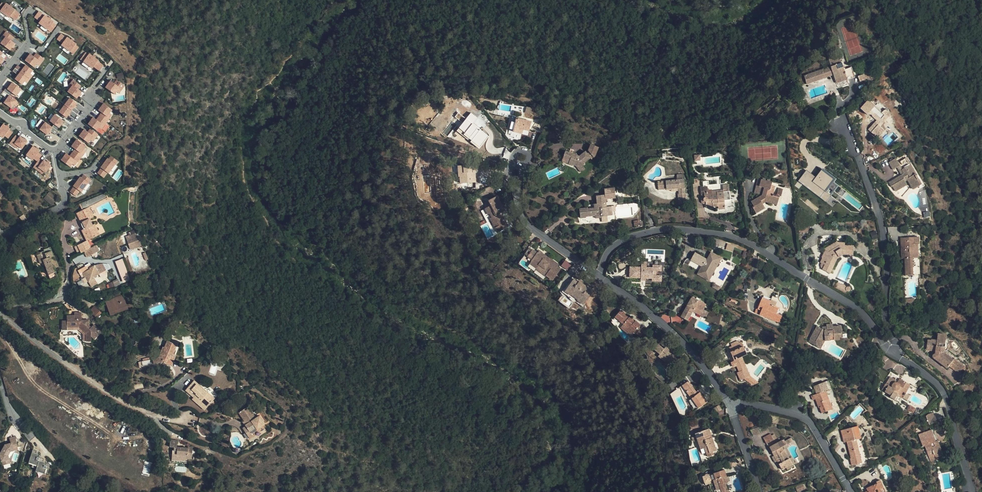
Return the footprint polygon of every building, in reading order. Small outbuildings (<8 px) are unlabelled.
[(0,9),(0,11),(9,17),(16,8),(6,1),(0,9)] [(39,10),(33,19),(51,32),(57,23),(39,10)] [(0,40),(0,44),(10,51),(15,43),(3,35),(0,40)] [(65,52),(69,44),(53,37),(49,45),(65,52)] [(68,48),(67,51),(72,54),(71,56),(76,59),(79,53),(68,48)] [(89,50),(81,63),(91,69),(92,67),(99,71),(105,63),(99,59),(101,57),(89,50)] [(29,51),(23,60),(35,67),(41,57),(34,51),(32,53),(29,51)] [(830,67),(804,76),(805,79),(806,84),(817,81),(816,80),(828,76),(827,73),(832,71),(833,74),(837,88),(848,84),(838,57),(828,61),(830,67)] [(24,63),(13,78),(22,84),(32,69),(24,63)] [(111,78),(106,85),(119,94),(127,83),(117,76),(114,79),(111,78)] [(20,88),(10,81),(5,89),(15,95),(20,88)] [(72,83),(67,91),(77,97),(82,89),(72,83)] [(7,94),(1,102),(11,109),(16,100),(7,94)] [(68,95),(58,111),(67,117),(77,101),(68,95)] [(103,100),(88,123),(99,130),(114,107),(103,100)] [(869,113),(877,120),(879,122),(877,123),(876,122),(869,129),(878,138),(885,130),(881,126),(887,117),(891,116),(889,111),(889,110),(886,109),(886,110),(883,111),(882,113),(875,106),(869,113)] [(456,132),(480,148),(489,135),(481,130),(485,125),(460,109),(454,117),(462,122),(456,132)] [(64,120),(53,113),(48,121),(59,128),(64,120)] [(531,122),(516,118),(512,131),(519,133),(520,129),(529,131),(531,122)] [(44,121),(38,129),(46,135),(52,127),(44,121)] [(0,125),(0,138),(5,141),(12,130),(1,123),(0,125)] [(85,124),(78,134),(88,142),(96,132),(85,124)] [(14,132),(6,144),(18,152),(26,139),(14,132)] [(58,160),(70,169),(88,145),(76,136),(70,145),(74,148),(69,154),(65,151),(58,160)] [(591,143),(588,151),(590,153),(588,155),(586,153),(585,151),(579,156),(577,158),(574,156),(574,154),(565,151),(563,157),(570,159),(568,163),(572,165),(573,164),(575,165),(581,172),(585,169),(581,164),(590,157),(591,159),(594,156),(598,146),(591,143)] [(44,175),(50,165),(42,159),(37,153),(39,149),(32,144),(25,154),(35,161),(32,167),(44,175)] [(109,153),(95,172),(102,177),(107,170),(110,173),(119,160),(109,153)] [(893,169),(897,167),(899,166),(904,174),(901,175),(889,182),(892,187),(893,187),(896,191),(907,184),(905,181),(907,179),(913,189),(921,185),(918,180),(919,179),(916,173),(915,174),(905,158),(898,162),(896,158),(889,162),(893,169)] [(458,166),(459,176),(460,176),(461,183),(472,182),(472,176),(471,166),(466,167),(466,165),(458,166)] [(82,172),(67,191),(73,196),(78,190),(81,192),(91,179),(82,172)] [(821,175),(814,183),(812,185),(811,184),(808,188),(821,199),(825,195),(823,193),(826,189),(832,181),(824,176),(823,177),(821,175)] [(799,189),(806,180),(802,176),(794,186),(799,189)] [(679,204),(686,203),(685,193),(684,193),(683,179),(677,180),(658,181),(658,190),(666,189),(666,190),(671,190),(671,189),(678,188),(678,191),(679,194),(681,194),(681,198),(679,198),(679,204)] [(759,187),(761,180),(758,179),(754,193),(760,195),(762,188),(759,187)] [(774,184),(761,180),(759,187),(762,188),(760,195),(762,195),(751,201),(753,206),(752,207),(756,213),(765,208),(762,204),(766,202),(776,205),(779,197),(776,196),(772,194),(773,191),(772,191),(774,184)] [(707,187),(700,188),(701,196),(705,196),(705,197),(704,197),(703,198),(703,199),(703,200),(704,201),(705,202),(705,207),(713,207),(713,206),(717,205),(718,208),(724,208),(724,200),(730,199),(729,191),(723,192),(716,193),(716,192),(712,193),(711,191),(708,191),(707,187)] [(56,199),(48,193),(43,198),(52,205),(56,199)] [(108,199),(104,193),(85,201),(88,208),(108,199)] [(612,215),(611,211),(611,206),(606,207),(604,195),(597,195),(597,204),(594,204),(595,208),(587,209),(587,208),(579,209),(580,218),(586,217),(586,216),(595,215),(596,218),(602,218),(602,217),(612,215)] [(501,225),(503,228),(508,226),(501,212),(499,213),(498,210),(502,208),(496,196),(488,200),(490,205),(485,209),(487,214),(488,215),(490,214),(491,217),(490,218),(495,228),(501,225)] [(88,208),(85,201),(78,204),(81,210),(75,213),(80,224),(81,223),(84,228),(80,230),(86,242),(91,239),(101,234),(97,225),(95,224),(92,219),(96,218),(91,207),(88,208)] [(806,240),(809,232),(799,231),(800,239),(806,240)] [(129,238),(126,239),(128,250),(139,247),(136,232),(128,234),(129,238)] [(901,238),(901,245),(904,245),(905,259),(906,275),(913,275),(912,258),(919,258),(917,237),(901,238)] [(836,260),(844,254),(853,254),(855,252),(856,249),(854,247),(854,246),(845,245),(845,243),(838,242),(836,239),(833,241),(826,245),(823,247),(825,250),(822,258),(823,258),(821,263),(821,266),(822,267),(823,269),(823,270),(830,273),(836,260)] [(89,241),(79,246),(81,252),(88,249),(91,246),(89,241)] [(526,250),(530,243),(527,241),(522,247),(526,250)] [(99,251),(96,245),(84,251),(85,253),(84,253),(86,258),(99,251)] [(44,262),(49,274),(51,280),(58,278),(54,268),(59,267),(56,259),(55,259),(54,256),(51,247),(44,250),(44,251),(37,254),(40,264),(44,262)] [(532,249),(527,256),(532,260),(531,261),(538,266),(539,265),(548,272),(546,275),(552,280),(560,269),(557,266),(558,264),(549,258),(547,262),(543,259),(546,256),(538,250),(537,253),(532,249)] [(697,250),(691,260),(702,266),(698,272),(704,275),(708,269),(713,273),(723,256),(713,250),(709,257),(708,258),(706,257),(706,256),(697,250)] [(28,260),(27,261),(30,268),(37,265),(33,254),(27,256),(28,260)] [(123,282),(130,280),(122,258),(115,261),(123,282)] [(565,260),(561,266),(567,270),(571,264),(565,260)] [(538,266),(531,261),(529,263),(536,269),(545,276),(546,275),(548,272),(539,265),(538,266)] [(45,275),(49,274),(44,262),(40,264),(45,275)] [(629,277),(641,277),(641,275),(646,275),(646,277),(652,278),(651,280),(661,281),(661,276),(652,275),(653,270),(661,270),(661,265),(652,265),(652,267),(646,267),(647,262),(641,262),(640,267),(630,266),(629,277)] [(86,277),(89,282),(94,279),(93,277),(99,274),(95,266),(90,268),(90,269),(83,273),(85,277),(86,277)] [(710,278),(713,273),(708,269),(704,275),(710,278)] [(580,297),(578,300),(577,300),(582,304),(591,292),(586,288),(587,287),(579,281),(578,283),(573,279),(570,283),(569,282),(566,287),(567,288),(564,291),(570,295),(570,294),(572,291),(580,297)] [(843,285),(837,282),(835,287),(846,292),(847,291),(847,290),(846,290),(846,289),(846,288),(847,288),(847,287),(848,287),(843,284),(843,285)] [(570,294),(578,300),(580,297),(572,291),(570,294)] [(106,304),(109,312),(127,306),(123,296),(109,301),(109,302),(106,304)] [(693,296),(690,301),(687,306),(681,317),(687,321),(693,311),(705,318),(708,313),(704,310),(705,308),(697,303),(699,300),(693,296)] [(782,316),(776,313),(779,308),(775,306),(773,305),(772,306),(769,304),(771,301),(762,298),(759,305),(763,306),(759,315),(779,323),(782,316)] [(759,315),(763,306),(759,305),(758,309),(756,308),(754,312),(759,315)] [(127,306),(109,312),(111,317),(129,310),(127,306)] [(96,308),(91,313),(98,320),(104,315),(96,308)] [(614,317),(628,328),(633,333),(640,325),(635,320),(634,322),(631,319),(620,310),(614,317)] [(82,312),(75,312),(75,315),(67,315),(67,320),(63,319),(63,328),(67,329),(67,326),(79,326),(86,333),(85,341),(91,341),(91,337),(94,340),(98,335),(95,333),(98,330),(94,325),(91,328),(88,326),(88,320),(82,320),(82,312)] [(815,342),(814,345),(820,349),(825,340),(840,340),(840,338),(840,333),(842,333),(842,327),(833,327),(832,325),(827,325),(827,327),(827,330),(825,330),(824,331),(823,330),(817,327),(810,339),(815,342)] [(945,353),(947,341),(948,336),(939,335),(938,341),(938,343),(932,342),(932,341),(929,341),(928,347),(931,348),(930,351),(936,352),(936,355),(935,355),(934,356),(933,357),(948,369),(950,366),(960,374),(965,367),(955,359),(954,360),(945,353)] [(162,362),(169,365),(173,354),(177,345),(171,343),(167,341),(164,348),(161,356),(160,355),(159,357),(158,358),(154,359),(143,361),(141,362),(143,366),(162,362)] [(950,341),(947,341),(945,353),(954,360),(955,359),(957,357),(948,351),(950,341)] [(742,342),(736,345),(738,350),(731,353),(735,361),(737,365),(739,372),(737,373),(740,380),(750,375),(742,356),(747,354),(742,342)] [(663,349),(657,344),(653,349),(659,354),(658,356),(665,362),(664,363),(669,367),(675,360),(670,355),(672,352),(665,347),(663,349)] [(899,396),(903,398),(906,394),(905,393),(910,385),(900,379),(898,383),(896,382),(895,382),(896,381),(890,377),(886,384),(885,384),(882,389),(891,395),(890,397),(896,401),(899,396)] [(204,404),(207,407),(214,399),(194,381),(185,390),(193,397),(195,396),(200,401),(199,402),(203,406),(204,404)] [(703,398),(699,392),(697,394),(696,391),(688,381),(682,385),(691,398),(695,404),(703,398)] [(820,407),(822,413),(832,409),(826,391),(820,393),(818,387),(813,389),(815,394),(811,396),(812,399),(815,398),(817,404),(819,403),(820,407)] [(205,410),(207,407),(204,404),(203,406),(199,402),(200,401),(195,396),(193,397),(192,399),(205,410)] [(248,430),(245,432),(249,438),(252,436),(250,432),(256,428),(257,429),(265,424),(259,416),(256,418),(250,410),(247,412),(244,409),(239,413),(244,420),(245,421),(246,421),(247,423),(245,425),(246,426),(248,430)] [(934,412),(926,415),(929,425),(937,422),(934,412)] [(858,426),(853,427),(856,440),(861,439),(858,426)] [(856,440),(853,427),(841,430),(842,434),(847,433),(848,438),(846,438),(847,442),(851,458),(850,458),(851,465),(862,463),(856,440)] [(757,428),(752,430),(751,430),(753,436),(760,434),(758,428),(757,428)] [(711,434),(709,429),(695,434),(701,449),(705,448),(708,457),(714,455),(713,452),(717,451),(712,437),(710,438),(709,434),(711,434)] [(935,442),(931,430),(918,435),(923,447),(925,447),(930,462),(936,460),(936,458),(943,455),(939,445),(935,446),(933,442),(935,442)] [(767,444),(777,439),(774,434),(772,435),(771,434),(763,437),(767,444)] [(778,461),(783,469),(793,464),(789,458),(788,459),(784,450),(782,447),(794,441),(792,438),(785,441),(784,439),(769,447),(772,452),(773,452),(775,455),(778,461)] [(0,451),(0,459),(4,461),(10,452),(22,455),(25,445),(17,443),(18,441),(12,439),(12,441),(7,440),(0,451)] [(170,451),(169,455),(174,456),(174,458),(179,459),(179,460),(183,461),(185,461),(185,460),(189,461),(190,450),(186,449),(186,450),(175,448),(176,442),(169,441),(168,447),(172,448),(171,451),(170,451)] [(24,462),(37,466),(39,459),(33,457),(35,452),(28,450),(24,462)] [(703,477),(705,484),(710,483),(710,481),(713,480),(717,479),(720,489),(716,490),(714,490),(715,491),(729,491),(728,491),(725,483),(728,483),(728,482),(727,478),(724,470),(703,477)] [(880,480),(866,487),(868,491),(866,491),(867,491),(886,491),(880,480)]
